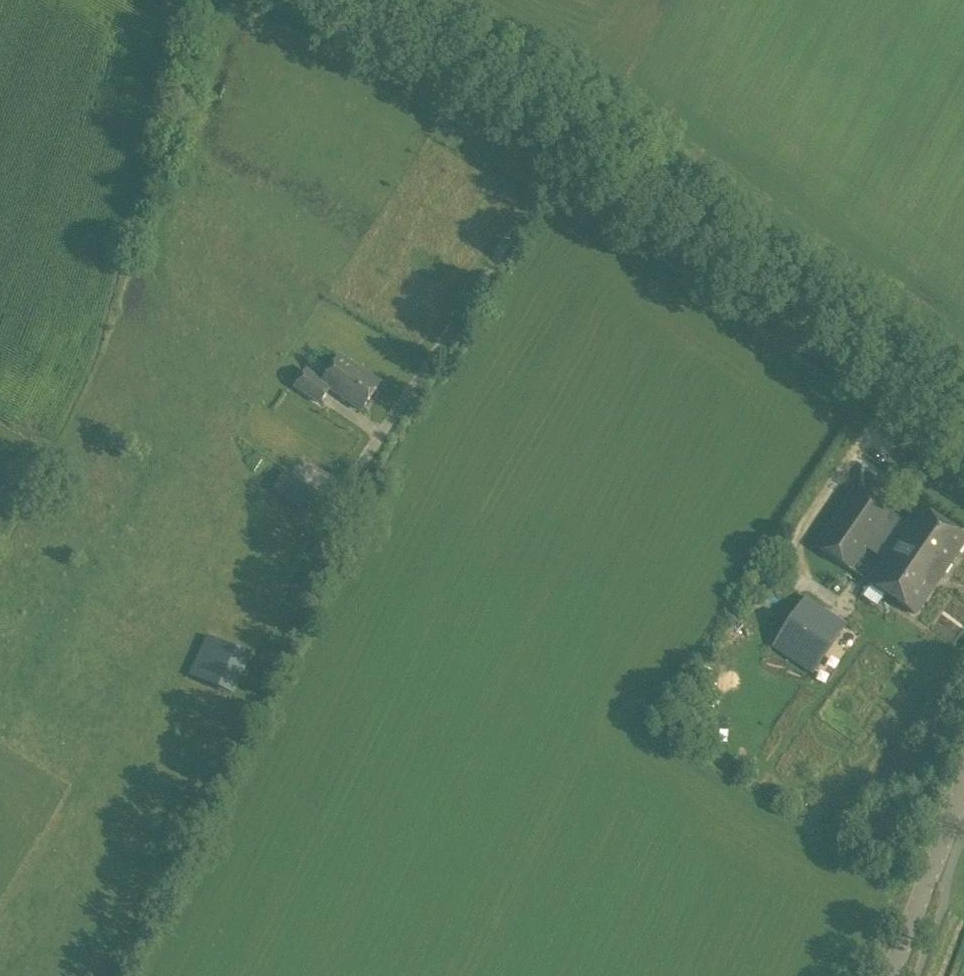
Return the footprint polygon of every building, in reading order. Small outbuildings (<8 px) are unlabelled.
[(381,384),(341,356),(324,381),(308,370),(297,385),(322,402),(332,388),(363,410),(381,384)] [(269,489),(301,508),(313,488),(280,469),(269,489)] [(853,486),(814,544),(851,569),(865,549),(880,559),(866,580),(916,614),(963,543),(963,538),(918,506),(907,523),(853,486)] [(770,647),(811,675),(846,623),(805,596),(770,647)] [(233,696),(251,657),(207,637),(189,676),(233,696)]
